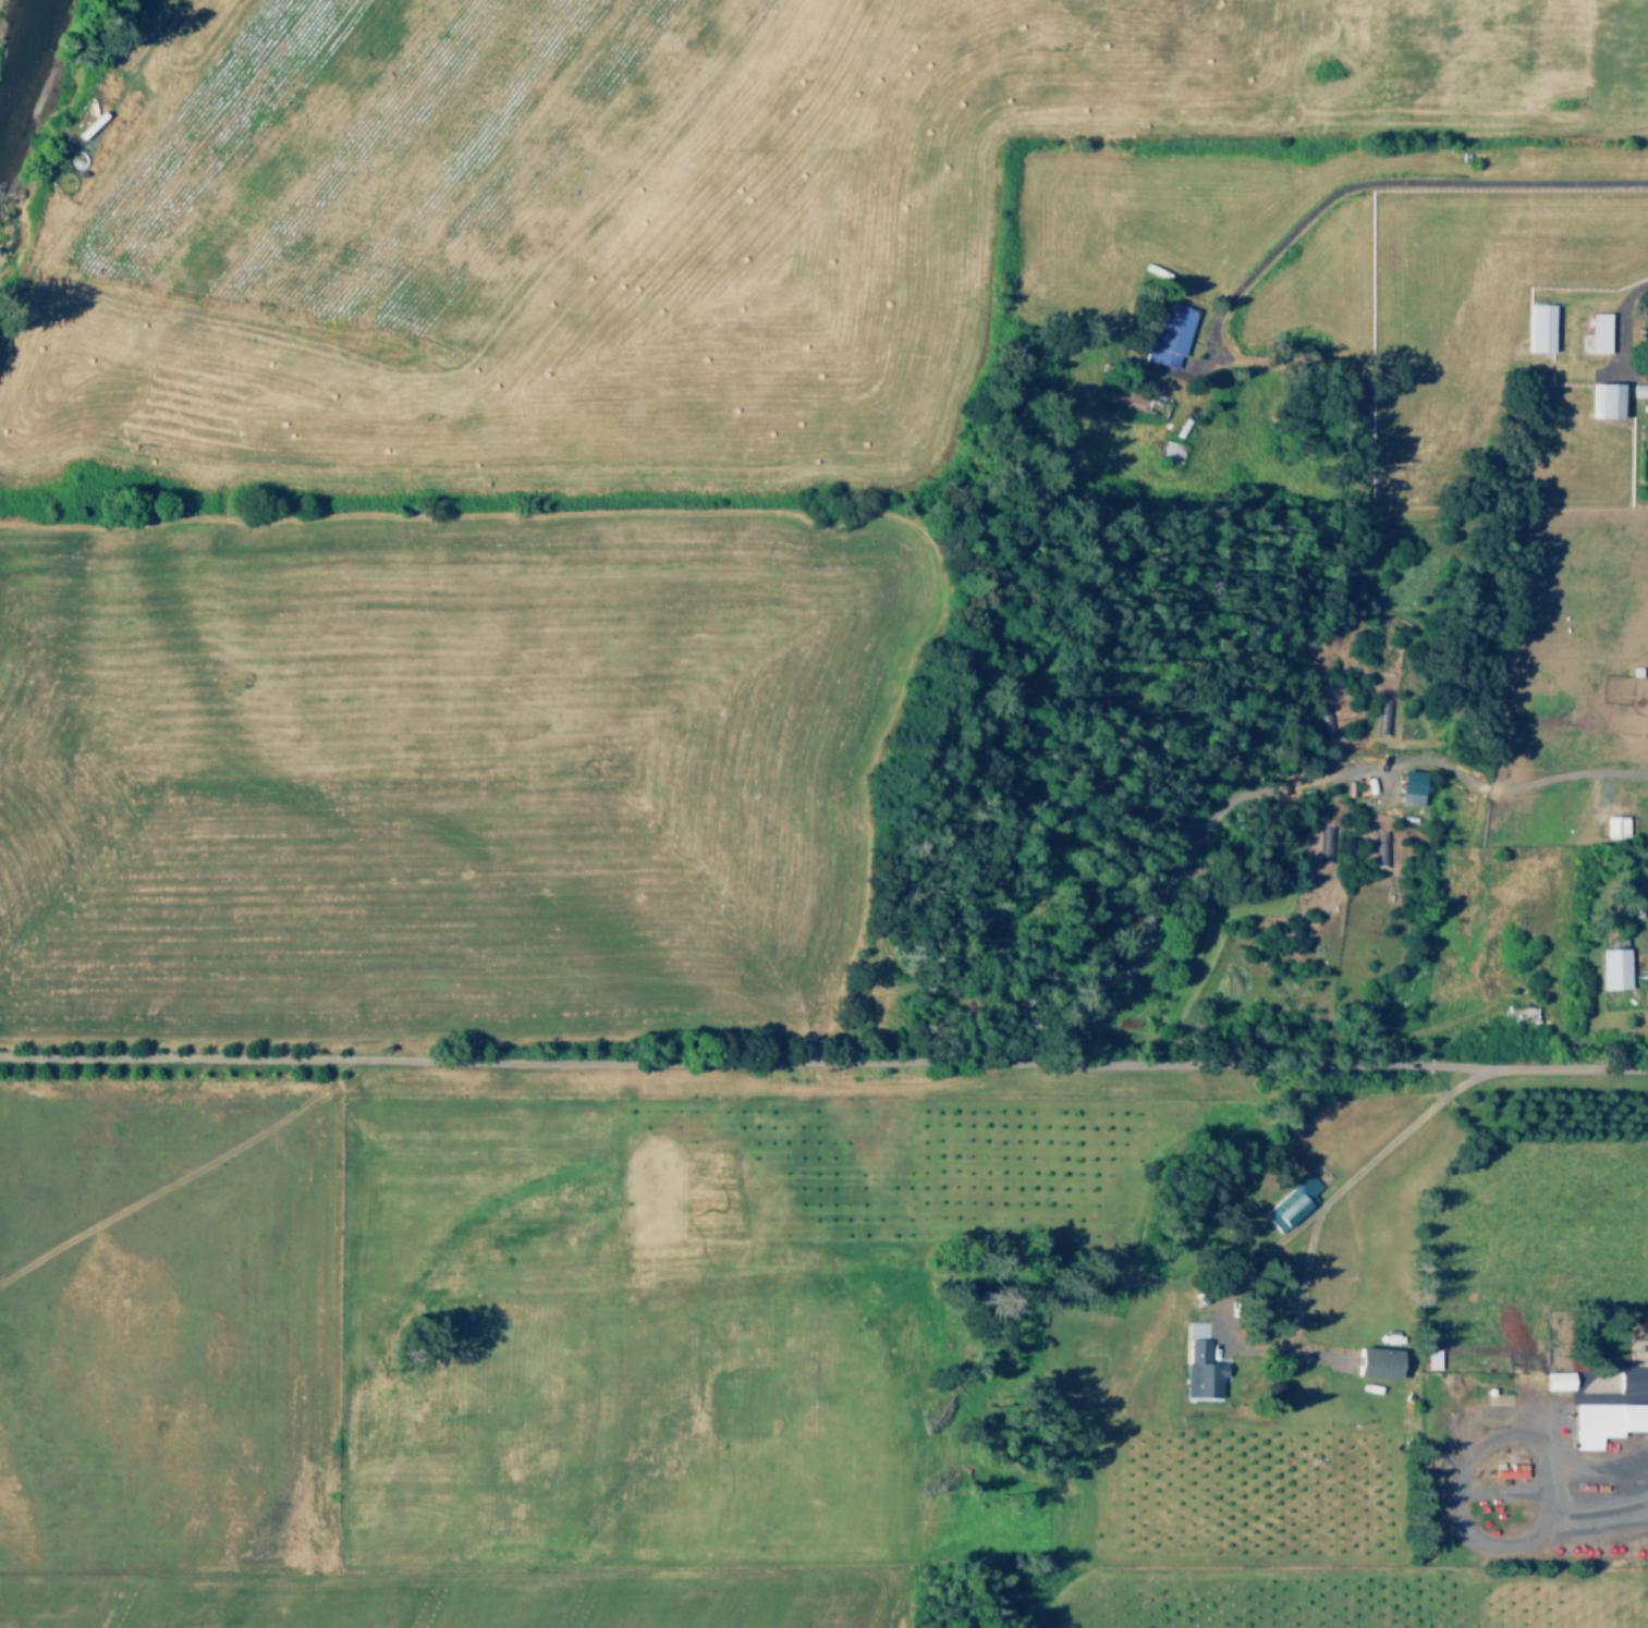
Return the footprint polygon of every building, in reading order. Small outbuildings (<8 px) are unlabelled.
[(74,134),(79,140),(104,116),(99,110),(74,134)] [(1193,311),(1159,302),(1143,361),(1177,370),(1193,311)] [(1526,352),(1551,352),(1551,304),(1527,304),(1526,352)] [(1607,312),(1587,313),(1587,333),(1579,333),(1579,353),(1608,353),(1607,312)] [(1102,401),(1126,401),(1126,376),(1102,376),(1102,401)] [(1622,384),(1591,383),(1590,418),(1621,419),(1622,384)] [(1419,792),(1397,791),(1397,804),(1419,805),(1419,792)] [(1625,814),(1604,815),(1604,837),(1626,837),(1625,814)] [(1627,947),(1598,948),(1600,989),(1628,988),(1627,947)] [(1262,1214),(1279,1232),(1315,1199),(1298,1180),(1262,1214)] [(1185,1396),(1219,1397),(1219,1380),(1227,1381),(1227,1359),(1207,1358),(1207,1338),(1186,1338),(1185,1396)] [(1643,1340),(1643,1366),(1617,1367),(1617,1393),(1647,1393),(1647,1340),(1643,1340)] [(1355,1376),(1396,1378),(1398,1348),(1356,1346),(1355,1376)] [(1438,1349),(1425,1349),(1425,1369),(1437,1369),(1438,1349)] [(1544,1372),(1545,1390),(1572,1389),(1571,1371),(1544,1372)] [(1575,1403),(1575,1449),(1600,1449),(1600,1437),(1620,1437),(1620,1430),(1647,1430),(1647,1404),(1575,1403)] [(1493,1476),(1524,1477),(1525,1463),(1509,1463),(1509,1470),(1494,1469),(1493,1476)]
